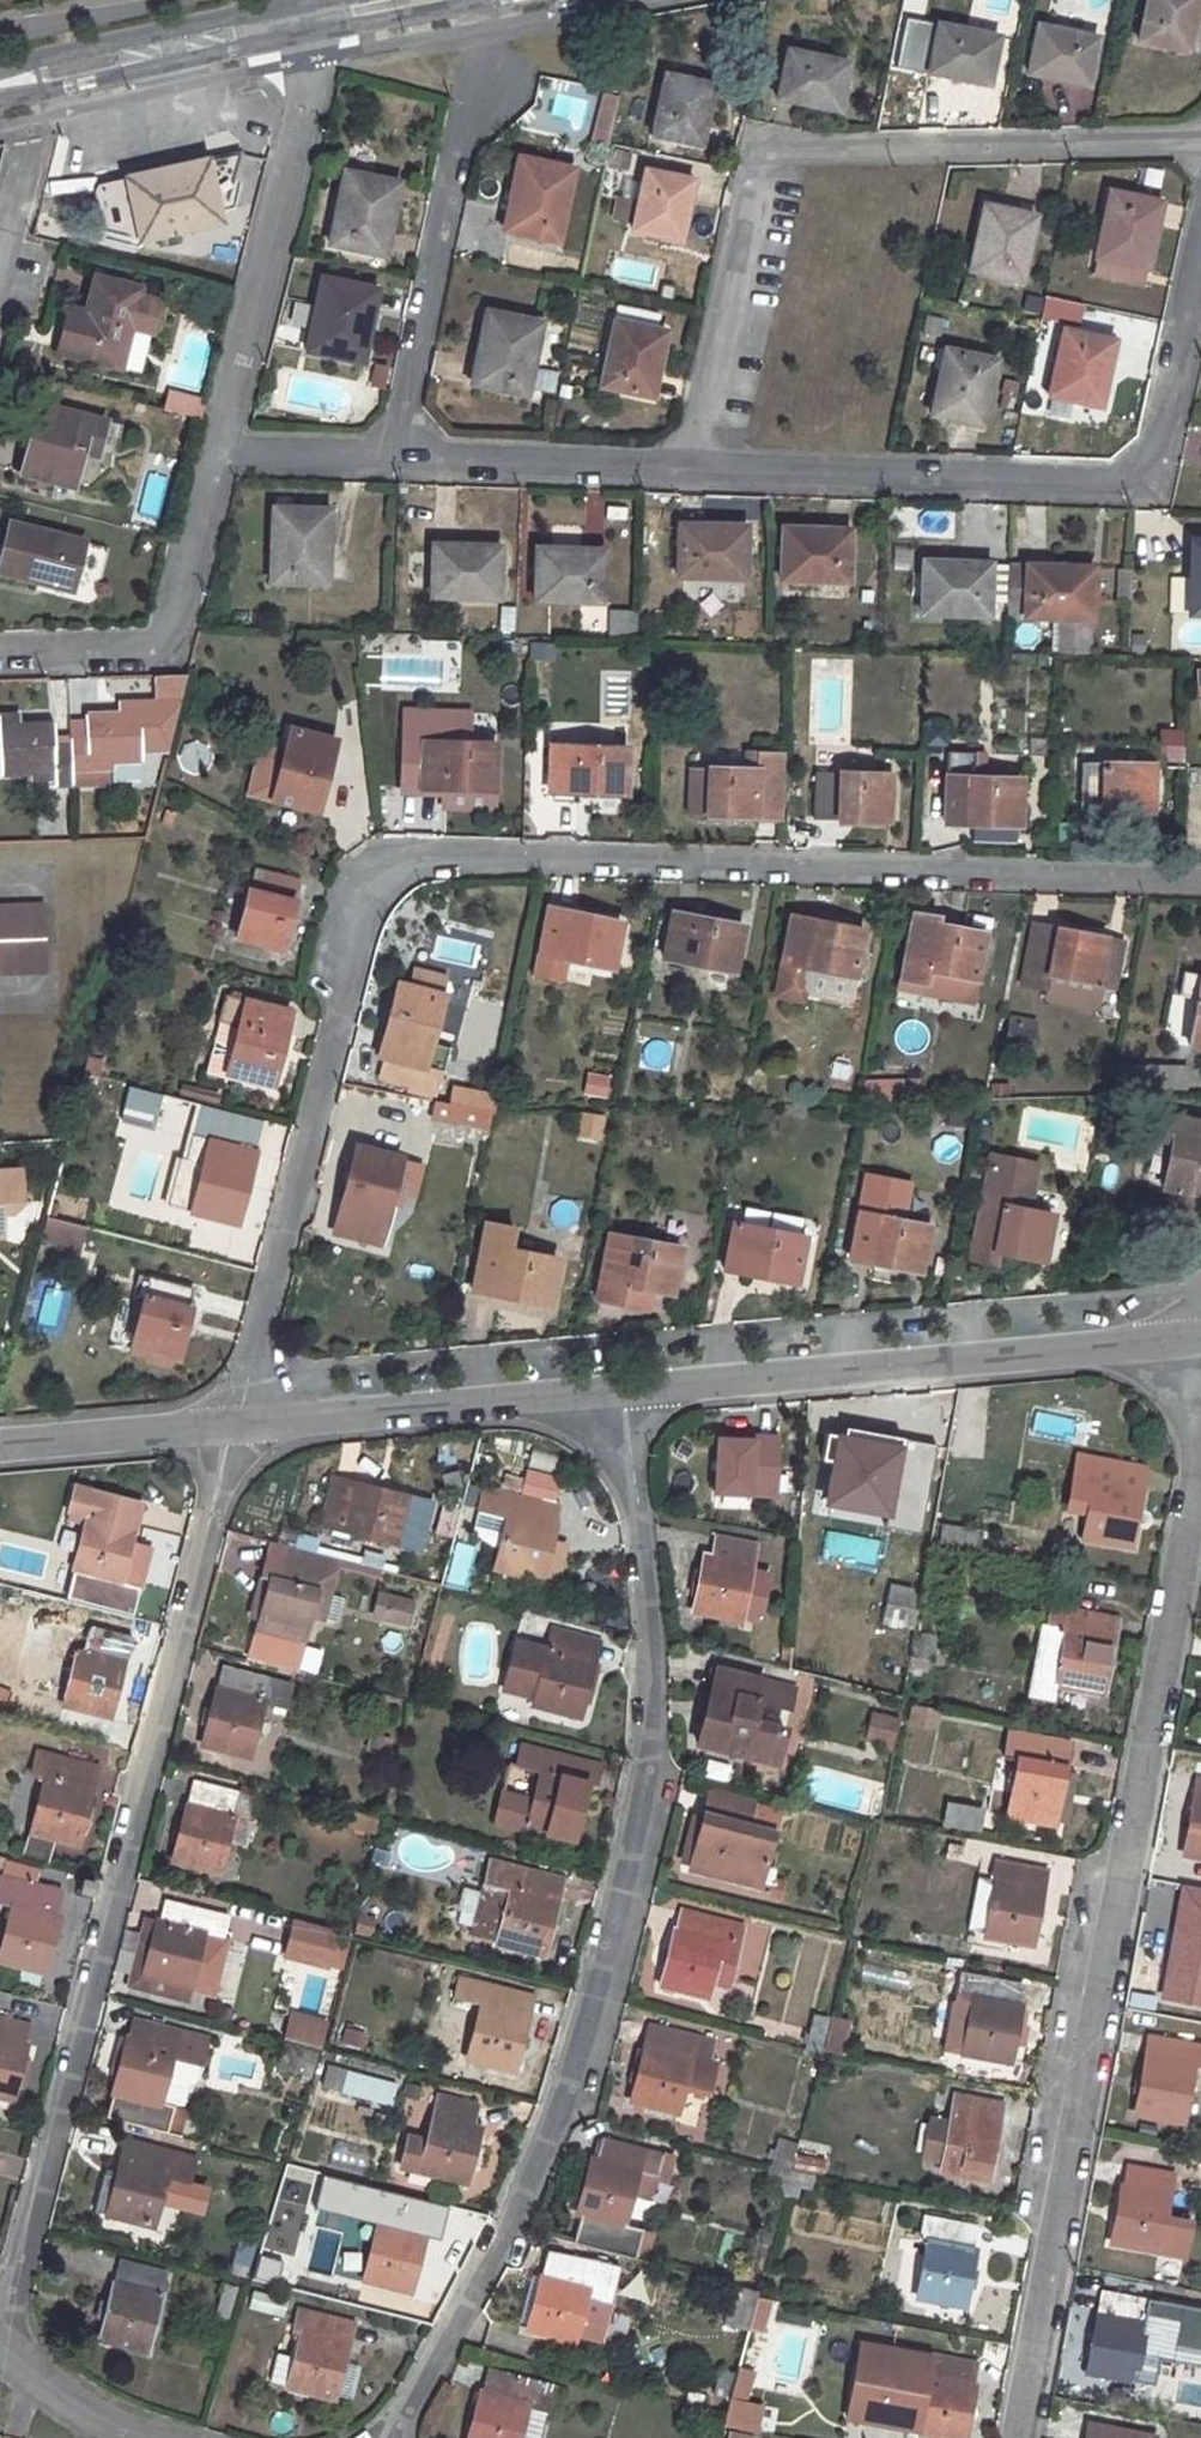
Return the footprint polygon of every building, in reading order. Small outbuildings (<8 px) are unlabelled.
[(1139,41),(1185,51),(1193,13),(1196,14),(1199,0),(1148,0),(1139,41)] [(951,74),(950,78),(988,86),(999,38),(939,24),(929,69),(951,74)] [(1038,25),(1028,73),(1069,82),(1070,77),(1089,81),(1099,37),(1038,25)] [(790,51),(780,96),(801,100),(801,104),(838,112),(849,64),(790,51)] [(667,75),(654,134),(700,145),(705,123),(708,123),(716,85),(667,75)] [(591,146),(608,149),(619,97),(601,93),(591,146)] [(242,150),(96,184),(107,231),(144,240),(222,222),(217,203),(227,201),(242,150)] [(520,158),(517,170),(525,172),(528,159),(520,158)] [(520,184),(509,229),(559,240),(574,169),(528,159),(525,172),(517,170),(515,183),(520,184)] [(1146,167),(1141,184),(1161,188),(1165,171),(1146,167)] [(691,202),(687,202),(692,180),(646,170),(633,231),(682,241),(691,202)] [(346,173),(343,184),(352,186),(354,174),(346,173)] [(344,198),(334,243),(385,254),(400,184),(354,174),(352,186),(343,184),(340,197),(344,198)] [(1111,191),(1097,259),(1094,275),(1135,284),(1139,267),(1149,269),(1158,223),(1155,223),(1159,200),(1111,191)] [(615,197),(612,223),(630,225),(633,199),(615,197)] [(977,250),(972,272),(1022,282),(1036,215),(983,204),(974,249),(977,250)] [(1149,269),(1139,267),(1135,284),(1146,285),(1149,269)] [(69,307),(58,353),(120,368),(141,287),(97,275),(88,312),(69,307)] [(324,279),(321,292),(329,293),(332,281),(324,279)] [(322,303),(313,350),(362,362),(377,291),(332,281),(329,293),(321,292),(319,302),(322,303)] [(618,305),(600,387),(650,398),(655,375),(658,376),(667,331),(657,328),(660,314),(618,305)] [(488,312),(485,325),(492,326),(495,313),(488,312)] [(487,337),(477,384),(526,394),(541,323),(495,313),(492,326),(485,325),(482,336),(487,337)] [(1111,361),(1108,360),(1113,339),(1063,329),(1049,396),(1102,407),(1111,361)] [(939,370),(929,415),(983,427),(997,359),(948,349),(944,371),(939,370)] [(376,365),(372,384),(385,387),(389,368),(376,365)] [(544,369),(540,391),(555,394),(560,373),(544,369)] [(169,390),(164,408),(185,413),(190,396),(169,390)] [(190,396),(185,413),(201,417),(206,399),(190,396)] [(39,405),(23,475),(74,486),(83,453),(97,456),(106,420),(39,405)] [(275,509),(272,580),(325,582),(325,535),(329,535),(330,522),(322,522),(322,510),(275,509)] [(330,510),(322,510),(322,522),(330,522),(330,510)] [(0,568),(0,574),(73,591),(85,542),(11,523),(0,568)] [(747,525),(700,523),(700,528),(680,527),(678,576),(690,576),(690,598),(730,599),(730,578),(745,578),(747,525)] [(781,526),(780,579),(848,580),(850,532),(829,531),(829,527),(781,526)] [(1190,613),(1200,613),(1200,541),(1193,541),(1190,613)] [(434,546),(431,597),(500,599),(502,545),(455,543),(455,546),(434,546)] [(536,546),(534,600),(603,602),(606,551),(583,551),(583,547),(536,546)] [(992,564),(972,563),(972,561),(924,558),(923,613),(991,616),(992,564)] [(1026,618),(1093,619),(1095,566),(1047,563),(1048,567),(1028,566),(1027,570),(1009,570),(1008,607),(1011,607),(1026,608),(1026,618)] [(1026,608),(1011,607),(1011,617),(1026,618),(1026,608)] [(611,609),(610,637),(636,638),(636,610),(611,609)] [(455,663),(459,663),(460,640),(395,636),(394,654),(382,653),(380,681),(453,686),(455,663)] [(529,638),(529,660),(549,661),(549,639),(529,638)] [(771,658),(759,657),(758,670),(771,669),(771,658)] [(182,691),(187,673),(154,675),(154,693),(182,691)] [(163,734),(160,747),(168,746),(180,701),(161,702),(163,734)] [(119,703),(120,713),(85,714),(86,738),(70,740),(71,747),(56,748),(55,723),(20,725),(19,715),(0,716),(0,750),(1,773),(33,772),(33,777),(56,776),(56,784),(109,781),(109,760),(142,758),(141,747),(160,747),(163,734),(161,702),(119,703)] [(70,725),(70,740),(86,738),(85,724),(70,725)] [(290,728),(272,799),(317,810),(336,740),(290,728)] [(424,741),(423,788),(495,790),(495,744),(424,741)] [(551,745),(549,792),(624,795),(626,748),(551,745)] [(948,750),(945,822),(973,823),(973,839),(1017,841),(1017,824),(1021,824),(1022,778),(974,775),(975,752),(948,750)] [(708,766),(706,814),(778,817),(780,754),(755,752),(755,769),(708,766)] [(1079,761),(1077,808),(1150,811),(1152,765),(1079,761)] [(139,781),(139,765),(112,765),(112,781),(139,781)] [(708,766),(686,765),(685,814),(706,814),(708,766)] [(816,771),(814,817),(889,820),(889,772),(816,771)] [(255,869),(237,939),(282,949),(300,880),(255,869)] [(0,905),(0,974),(49,973),(46,904),(0,905)] [(621,923),(550,909),(540,954),(537,975),(562,980),(566,960),(612,968),(621,923)] [(673,912),(664,959),(733,973),(743,926),(673,912)] [(913,912),(900,976),(928,981),(926,992),(971,1001),(984,934),(938,924),(939,918),(913,912)] [(792,916),(791,922),(816,927),(817,921),(792,916)] [(791,922),(776,996),(803,1001),(809,969),(855,976),(864,930),(817,921),(816,927),(791,922)] [(1121,945),(1105,942),(1105,938),(1035,925),(1024,984),(1049,989),(1051,976),(1113,988),(1121,945)] [(113,974),(109,988),(120,992),(124,977),(113,974)] [(399,984),(380,1056),(427,1068),(445,997),(399,984)] [(1191,1045),(1200,1047),(1200,984),(1191,1045)] [(227,993),(221,1019),(208,1070),(222,1075),(228,1071),(274,1083),(292,1010),(227,993)] [(1011,1024),(1008,1041),(1031,1045),(1034,1028),(1011,1024)] [(1008,1041),(1006,1047),(1030,1051),(1031,1045),(1008,1041)] [(433,1043),(427,1068),(448,1073),(454,1048),(433,1043)] [(89,1055),(85,1071),(99,1075),(104,1058),(89,1055)] [(1122,1066),(1118,1085),(1173,1086),(1174,1068),(1122,1066)] [(587,1071),(582,1095),(607,1100),(612,1077),(587,1071)] [(893,1083),(864,1084),(860,1103),(894,1102),(893,1083)] [(916,1083),(893,1083),(894,1102),(917,1102),(916,1083)] [(467,1092),(465,1105),(491,1111),(493,1098),(467,1092)] [(754,1110),(742,1111),(740,1126),(752,1126),(754,1110)] [(463,1111),(461,1124),(487,1129),(490,1117),(463,1111)] [(580,1114),(577,1141),(602,1143),(605,1116),(580,1114)] [(1165,1188),(1200,1195),(1200,1122),(1157,1114),(1153,1138),(1173,1142),(1171,1156),(1165,1188)] [(740,1126),(738,1139),(749,1141),(752,1126),(740,1126)] [(195,1134),(189,1154),(206,1159),(194,1211),(237,1223),(257,1150),(195,1134)] [(1153,1138),(1150,1152),(1171,1156),(1173,1142),(1153,1138)] [(357,1145),(333,1231),(379,1242),(403,1158),(357,1145)] [(990,1160),(971,1247),(969,1259),(992,1263),(995,1252),(1043,1261),(1052,1214),(1025,1209),(1034,1168),(990,1160)] [(4,1236),(23,1241),(32,1203),(22,1200),(21,1170),(0,1171),(0,1236),(4,1236)] [(929,1226),(883,1216),(886,1199),(862,1194),(850,1258),(919,1271),(929,1226)] [(48,1216),(42,1239),(81,1249),(87,1227),(48,1216)] [(735,1222),(725,1270),(794,1284),(804,1236),(735,1222)] [(484,1227),(480,1243),(484,1243),(503,1247),(507,1233),(484,1227)] [(609,1234),(600,1281),(672,1296),(681,1248),(609,1234)] [(484,1243),(474,1291),(547,1305),(556,1258),(503,1247),(484,1243)] [(145,1298),(134,1345),(174,1354),(179,1355),(191,1307),(188,1307),(193,1287),(139,1273),(133,1294),(145,1298)] [(842,1432),(829,1500),(906,1515),(910,1493),(927,1496),(935,1449),(842,1432)] [(751,1439),(716,1436),(711,1489),(771,1495),(777,1437),(752,1435),(751,1439)] [(1088,1513),(1083,1539),(1130,1547),(1140,1492),(1136,1491),(1141,1467),(1079,1455),(1068,1509),(1088,1513)] [(334,1480),(324,1523),(398,1542),(409,1497),(356,1483),(355,1485),(334,1480)] [(88,1516),(73,1571),(119,1583),(123,1568),(130,1543),(134,1527),(141,1505),(77,1488),(70,1511),(88,1516)] [(556,1526),(552,1524),(558,1505),(514,1493),(495,1568),(542,1580),(556,1526)] [(141,1505),(134,1527),(154,1533),(160,1510),(141,1505)] [(942,1524),(939,1542),(964,1545),(967,1528),(942,1524)] [(705,1556),(693,1611),(741,1620),(742,1616),(750,1566),(754,1546),(716,1539),(712,1557),(705,1556)] [(130,1543),(123,1568),(143,1574),(150,1548),(130,1543)] [(448,1584),(464,1588),(474,1548),(458,1544),(448,1584)] [(269,1554),(263,1578),(271,1580),(260,1619),(256,1634),(303,1646),(311,1613),(317,1591),(329,1594),(335,1570),(269,1554)] [(750,1566),(742,1616),(760,1619),(770,1569),(750,1566)] [(263,1578),(252,1617),(260,1619),(271,1580),(263,1578)] [(890,1586),(882,1621),(915,1627),(920,1597),(909,1595),(910,1590),(890,1586)] [(317,1591),(311,1613),(323,1617),(329,1594),(317,1591)] [(381,1596),(376,1616),(388,1619),(392,1599),(381,1596)] [(392,1599),(388,1619),(408,1624),(413,1604),(392,1599)] [(1041,1623),(1027,1698),(1056,1703),(1059,1686),(1103,1694),(1114,1638),(1111,1637),(1115,1618),(1053,1606),(1049,1625),(1041,1623)] [(58,1611),(56,1619),(62,1621),(133,1639),(136,1631),(58,1611)] [(62,1621),(54,1651),(77,1657),(63,1706),(110,1718),(124,1665),(126,1665),(133,1639),(62,1621)] [(895,1624),(892,1639),(912,1642),(915,1627),(895,1624)] [(541,1681),(535,1705),(581,1716),(594,1661),(591,1660),(596,1640),(553,1629),(549,1649),(518,1642),(510,1673),(541,1681)] [(912,1645),(906,1675),(917,1677),(918,1667),(926,1669),(929,1649),(912,1645)] [(225,1667),(203,1745),(250,1756),(264,1702),(287,1707),(293,1684),(225,1667)] [(784,1729),(754,1721),(759,1702),(789,1710),(795,1688),(721,1670),(715,1690),(709,1689),(697,1743),(776,1764),(784,1729)] [(510,1673),(506,1690),(536,1697),(541,1681),(510,1673)] [(914,1707),(911,1722),(936,1727),(938,1713),(914,1707)] [(874,1714),(868,1738),(882,1741),(888,1717),(874,1714)] [(1014,1769),(1006,1814),(1054,1822),(1055,1817),(1063,1773),(1064,1767),(1060,1767),(1065,1743),(1009,1733),(1002,1767),(1014,1769)] [(373,1736),(369,1748),(387,1753),(391,1741),(373,1736)] [(503,1792),(495,1824),(529,1832),(530,1828),(574,1838),(588,1783),(597,1787),(602,1764),(524,1745),(519,1767),(541,1772),(534,1800),(503,1792)] [(44,1779),(30,1833),(53,1838),(77,1844),(97,1767),(39,1753),(33,1775),(44,1779)] [(728,1781),(729,1763),(707,1762),(706,1780),(728,1781)] [(1063,1773),(1055,1817),(1064,1818),(1072,1775),(1063,1773)] [(194,1781),(173,1861),(218,1872),(239,1792),(194,1781)] [(1184,1855),(1200,1858),(1200,1789),(1199,1798),(1195,1797),(1184,1855)] [(709,1794),(702,1819),(691,1861),(689,1868),(735,1880),(741,1858),(764,1865),(773,1833),(750,1826),(756,1806),(709,1794)] [(947,1802),(943,1822),(977,1828),(981,1809),(947,1802)] [(693,1817),(681,1860),(691,1861),(702,1819),(693,1817)] [(30,1833),(25,1855),(47,1860),(53,1838),(30,1833)] [(948,1842),(945,1858),(960,1860),(963,1845),(948,1842)] [(764,1865),(741,1858),(735,1880),(758,1886),(764,1865)] [(491,1861),(485,1886),(510,1892),(498,1943),(543,1954),(562,1879),(491,1861)] [(995,1882),(983,1936),(1031,1944),(1042,1889),(1039,1888),(1043,1870),(995,1861),(991,1881),(995,1882)] [(0,1880),(0,1903),(13,1907),(0,1954),(0,1960),(45,1972),(61,1917),(56,1915),(63,1891),(2,1875),(0,1880)] [(82,1881),(80,1892),(93,1896),(95,1883),(82,1881)] [(485,1886),(472,1936),(498,1943),(510,1892),(485,1886)] [(157,1920),(143,1976),(189,1987),(204,1933),(223,1938),(229,1917),(166,1901),(160,1921),(157,1920)] [(1160,1985),(1200,1993),(1200,1914),(1179,1909),(1175,1930),(1170,1928),(1160,1985)] [(675,1930),(660,1985),(707,1997),(711,1979),(728,1984),(743,1924),(684,1910),(679,1930),(675,1930)] [(143,1976),(157,1920),(146,1916),(130,1984),(186,1999),(189,1987),(143,1976)] [(298,1920),(289,1955),(330,1965),(339,1930),(298,1920)] [(204,1933),(197,1958),(223,1964),(229,1940),(223,1938),(204,1933)] [(1022,1983),(963,1973),(958,2003),(972,2005),(962,2053),(1010,2061),(1021,2006),(1017,2005),(1022,1983)] [(460,1978),(455,1998),(480,2004),(466,2058),(514,2070),(529,2016),(525,2015),(530,1995),(460,1978)] [(320,2022),(293,2016),(287,2035),(314,2041),(320,2022)] [(814,2016),(806,2045),(818,2048),(825,2019),(814,2016)] [(12,2101),(15,2088),(23,2057),(26,2043),(24,2043),(29,2025),(0,2017),(0,2098),(12,2101)] [(126,2039),(113,2093),(106,2118),(184,2138),(207,2037),(134,2019),(129,2039),(126,2039)] [(833,2019),(825,2050),(842,2054),(849,2023),(833,2019)] [(645,2045),(631,2100),(676,2113),(683,2086),(707,2093),(715,2063),(708,2061),(714,2040),(654,2024),(648,2045),(645,2045)] [(433,2045),(455,2051),(460,2032),(438,2026),(433,2045)] [(346,2030),(343,2042),(361,2047),(364,2035),(346,2030)] [(1135,2114),(1183,2124),(1192,2069),(1200,2070),(1200,2047),(1154,2039),(1150,2061),(1146,2059),(1135,2114)] [(282,2055),(277,2069),(298,2074),(302,2061),(282,2055)] [(23,2057),(15,2088),(26,2091),(33,2060),(23,2057)] [(329,2067),(323,2086),(340,2091),(345,2071),(329,2067)] [(345,2071),(340,2091),(390,2104),(395,2084),(345,2071)] [(998,2126),(994,2125),(998,2102),(955,2095),(949,2122),(942,2160),(940,2170),(987,2180),(998,2126)] [(409,2137),(401,2165),(466,2183),(481,2127),(477,2125),(481,2108),(438,2096),(427,2142),(409,2137)] [(942,2160),(949,2122),(930,2119),(923,2157),(942,2160)] [(591,2159),(576,2213),(578,2214),(571,2241),(638,2259),(645,2232),(623,2226),(637,2172),(658,2178),(664,2153),(602,2136),(596,2158),(591,2159)] [(777,2139),(772,2164),(791,2168),(797,2143),(777,2139)] [(118,2177),(113,2197),(108,2216),(153,2227),(166,2178),(189,2184),(196,2157),(127,2141),(118,2177)] [(362,2172),(368,2152),(338,2144),(332,2164),(362,2172)] [(1186,2173),(1200,2176),(1200,2161),(1189,2158),(1186,2173)] [(772,2164),(769,2173),(787,2177),(791,2168),(772,2164)] [(1122,2186),(1112,2242),(1155,2251),(1185,2256),(1191,2222),(1166,2217),(1173,2175),(1131,2167),(1127,2188),(1122,2186)] [(787,2177),(782,2195),(796,2198),(799,2187),(811,2189),(815,2173),(791,2168),(787,2177)] [(292,2171),(287,2188),(302,2193),(307,2175),(292,2171)] [(106,2174),(101,2194),(113,2197),(118,2177),(106,2174)] [(307,2175),(302,2193),(322,2197),(326,2180),(307,2175)] [(385,2205),(365,2280),(411,2292),(425,2237),(417,2234),(421,2215),(385,2205)] [(923,2217),(918,2241),(927,2243),(917,2297),(963,2305),(974,2251),(969,2250),(974,2226),(923,2217)] [(238,2239),(233,2262),(247,2265),(252,2242),(238,2239)] [(548,2250),(526,2330),(574,2341),(576,2333),(586,2297),(611,2303),(620,2267),(548,2250)] [(1155,2251),(1160,2277),(1179,2281),(1185,2256),(1155,2251)] [(122,2260),(99,2339),(147,2352),(168,2272),(122,2260)] [(225,2284),(217,2313),(231,2318),(239,2287),(225,2284)] [(733,2284),(723,2323),(746,2328),(755,2295),(757,2290),(733,2284)] [(1102,2290),(1087,2370),(1134,2379),(1144,2324),(1157,2326),(1161,2301),(1102,2290)] [(755,2295),(746,2328),(761,2331),(769,2298),(755,2295)] [(586,2297),(576,2333),(601,2339),(611,2303),(586,2297)] [(298,2309),(293,2331),(292,2338),(300,2340),(295,2357),(277,2353),(270,2381),(288,2387),(334,2398),(354,2323),(298,2309)] [(970,2384),(974,2365),(914,2353),(911,2375),(925,2377),(914,2431),(952,2437),(963,2437),(973,2384),(970,2384)] [(720,2368),(712,2393),(727,2397),(735,2371),(720,2368)] [(468,2437),(517,2437),(526,2407),(545,2411),(548,2412),(554,2387),(489,2371),(483,2392),(480,2392),(468,2437)] [(517,2437),(539,2437),(545,2411),(526,2407),(517,2437)] [(1093,2437),(1153,2437),(1095,2426),(1093,2437)]
